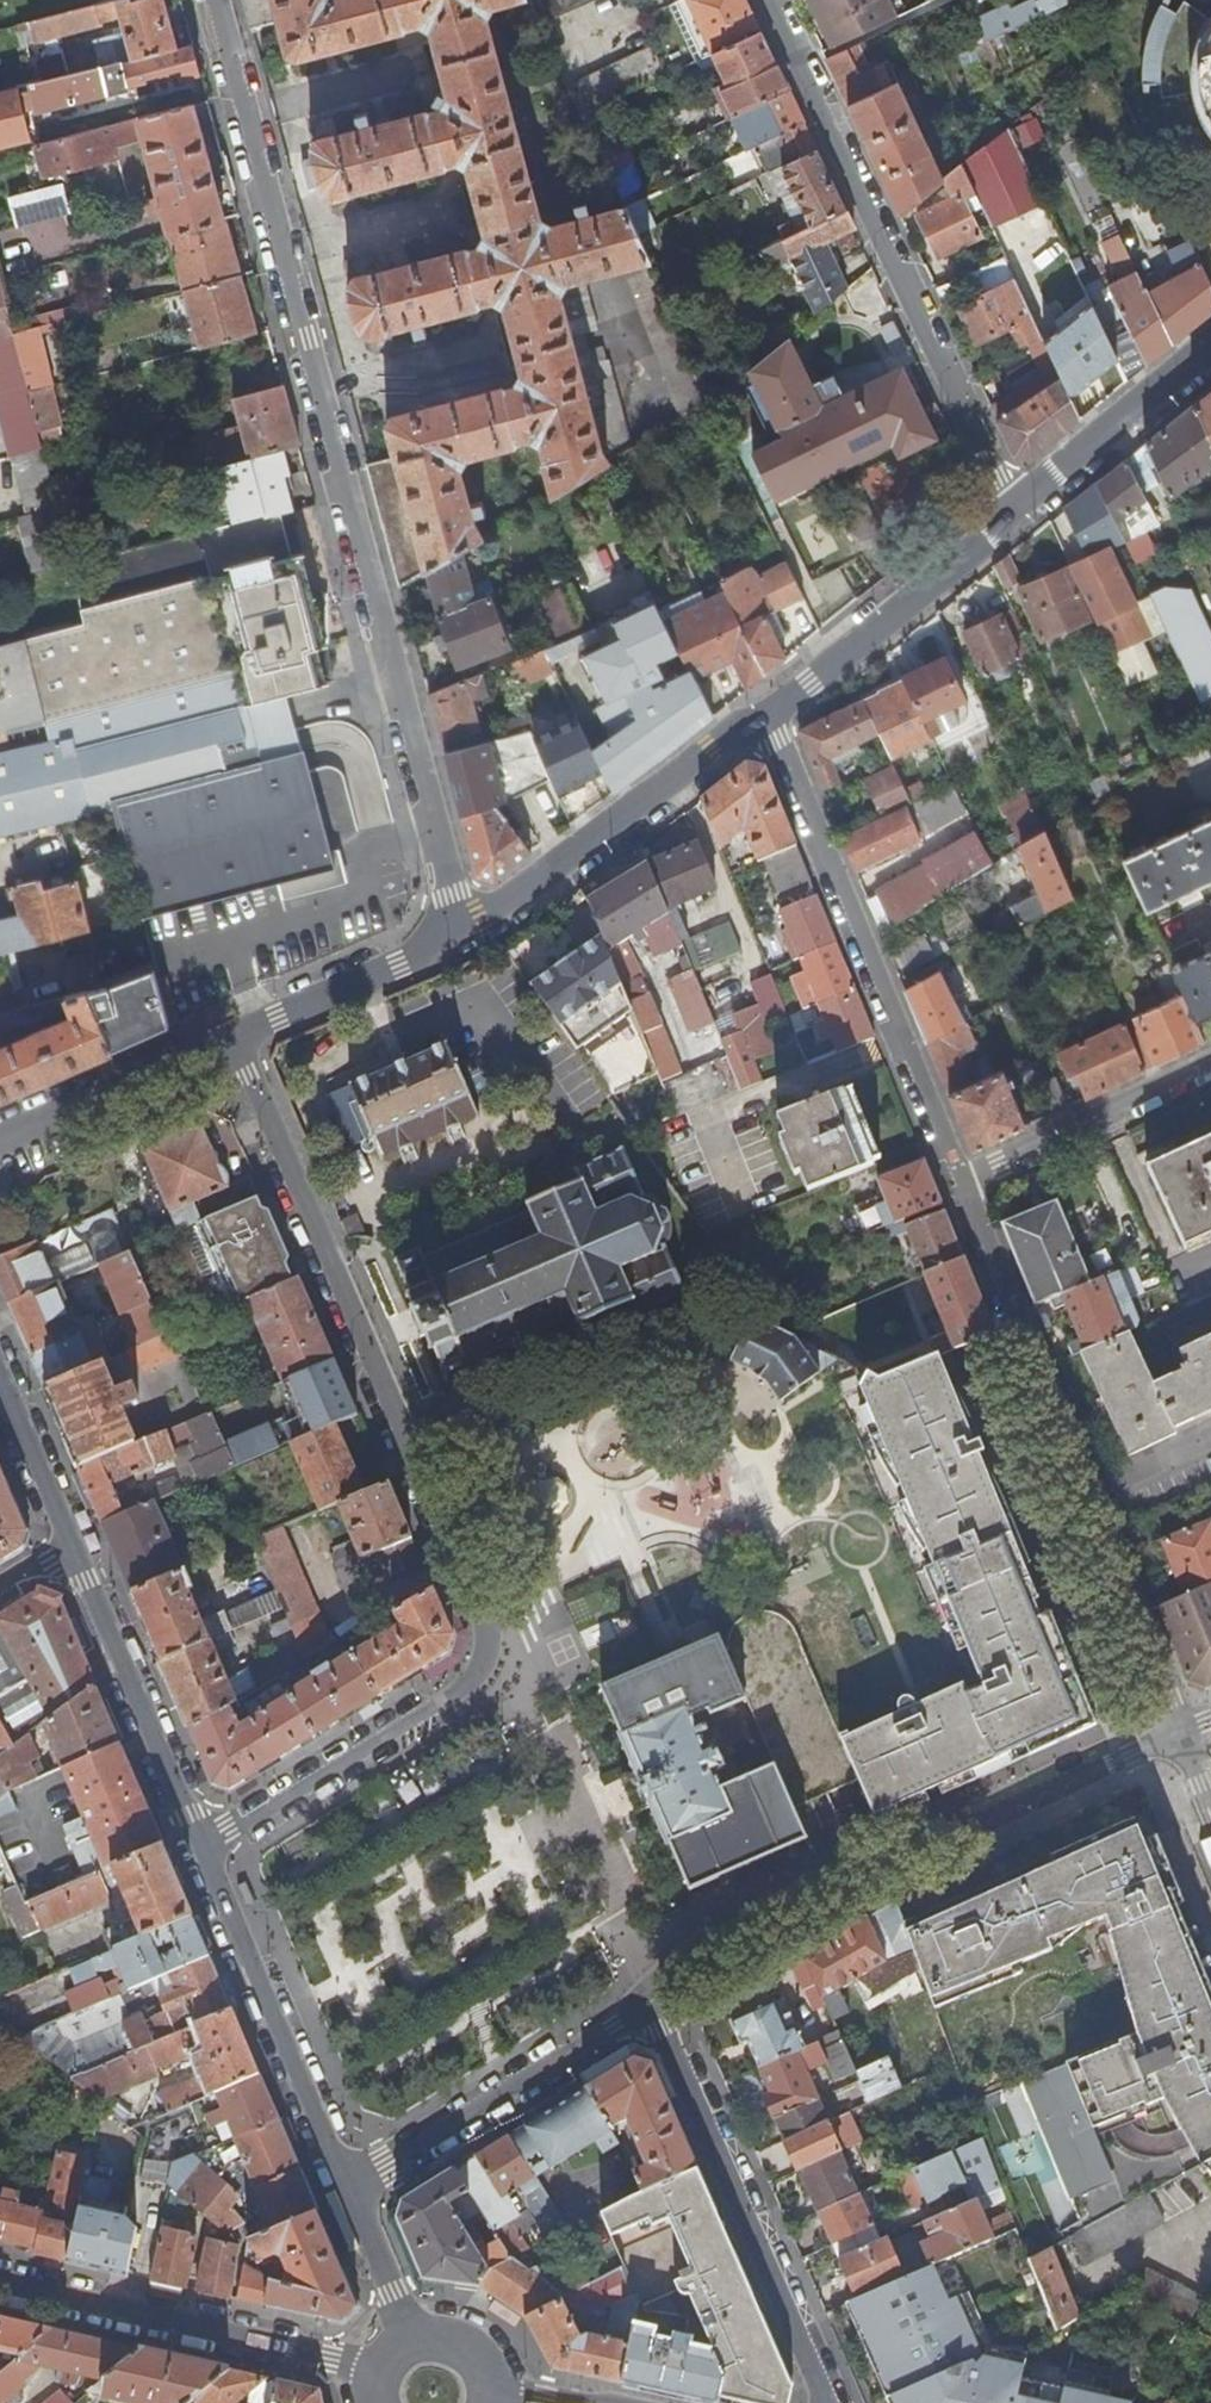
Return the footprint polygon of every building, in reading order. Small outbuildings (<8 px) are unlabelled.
[(101,65),(106,64),(121,60),(173,46),(191,41),(187,26),(187,25),(169,29),(163,5),(180,1),(180,0),(117,0),(51,17),(57,38),(103,26),(102,20),(120,16),(124,33),(95,41),(101,65)] [(590,472),(629,448),(607,361),(604,361),(600,347),(587,350),(573,353),(569,337),(583,333),(596,330),(582,277),(622,266),(678,419),(680,418),(705,403),(662,294),(649,261),(645,251),(637,234),(632,225),(608,174),(605,168),(594,144),(589,133),(588,131),(580,113),(567,85),(559,69),(537,22),(532,11),(508,17),(542,143),(540,145),(558,209),(583,202),(587,217),(548,227),(538,222),(484,15),(490,4),(505,0),(243,0),(250,27),(279,20),(289,60),(402,29),(404,25),(420,21),(430,28),(449,99),(443,110),(427,114),(426,112),(336,136),(331,115),(313,119),(310,126),(314,142),(312,143),(316,157),(316,159),(312,166),(315,177),(322,182),(323,184),(326,198),(329,197),(332,212),(338,215),(356,211),(352,191),(443,166),(444,163),(456,160),(467,166),(485,237),(480,248),(468,251),(465,249),(380,272),(375,253),(343,262),(363,336),(365,336),(369,352),(376,356),(394,351),(388,329),(475,306),(477,302),(492,298),(504,305),(522,375),(516,386),(504,389),(502,388),(385,419),(394,457),(366,464),(370,478),(399,586),(425,570),(460,550),(480,537),(470,519),(456,468),(463,457),(513,444),(514,441),(529,437),(540,443),(544,458),(543,461),(552,494),(590,472)] [(532,11),(537,22),(588,0),(526,0),(532,11)] [(712,53),(687,0),(677,0),(675,1),(701,58),(712,53)] [(760,31),(752,14),(750,9),(746,0),(687,0),(712,53),(760,31)] [(835,48),(897,19),(888,0),(813,0),(835,48)] [(1078,0),(1038,0),(978,28),(985,43),(1029,23),(1078,0)] [(1034,33),(1029,23),(985,43),(972,50),(958,56),(966,71),(999,56),(996,51),(1034,33)] [(972,50),(985,43),(978,28),(977,25),(963,32),(972,50)] [(736,76),(773,58),(770,51),(760,31),(712,53),(725,81),(736,76)] [(1209,38),(1205,48),(1202,61),(1200,77),(1202,92),(1205,104),(1210,117),(1210,118),(1210,34),(1209,38)] [(839,83),(850,107),(899,84),(890,64),(872,73),(866,60),(883,51),(877,37),(828,60),(839,83)] [(41,81),(31,84),(38,113),(129,89),(128,84),(177,71),(178,77),(199,72),(199,71),(191,41),(173,46),(121,60),(106,64),(101,65),(41,81)] [(644,84),(666,74),(652,45),(567,85),(580,113),(594,106),(644,84)] [(744,109),(788,89),(782,77),(773,58),(736,76),(725,81),(732,97),(706,109),(713,125),(744,109)] [(932,81),(927,71),(913,77),(919,88),(932,81)] [(875,159),(901,215),(945,181),(899,84),(850,107),(875,159)] [(30,138),(17,87),(0,92),(0,146),(30,138)] [(769,171),(816,148),(808,133),(803,122),(796,106),(788,89),(744,109),(759,143),(754,145),(767,172),(769,171)] [(163,211),(169,232),(224,217),(237,214),(223,160),(207,100),(36,145),(41,163),(38,164),(39,168),(42,167),(44,177),(118,158),(115,147),(144,139),(158,194),(144,198),(148,215),(163,211)] [(603,126),(594,106),(580,113),(588,131),(589,133),(603,126)] [(1064,244),(1010,130),(964,166),(994,229),(1018,217),(1036,256),(1064,244)] [(608,174),(626,166),(612,135),(594,144),(605,168),(608,174)] [(782,237),(844,208),(826,171),(816,148),(769,171),(791,218),(776,225),(782,237)] [(316,159),(316,157),(312,159),(307,156),(301,168),(306,184),(317,190),(320,185),(323,184),(322,182),(315,177),(312,166),(316,159)] [(994,229),(964,166),(946,180),(954,198),(920,214),(940,259),(995,233),(994,229)] [(821,308),(846,288),(824,241),(853,227),(851,222),(844,208),(782,237),(742,257),(746,266),(766,256),(770,266),(791,257),(817,312),(821,308)] [(224,217),(169,232),(184,289),(187,288),(239,275),(239,274),(224,217)] [(1210,317),(1210,284),(1203,266),(1201,266),(1200,262),(1194,265),(1196,269),(1180,278),(1154,221),(1123,236),(1128,247),(1175,346),(1210,317)] [(655,246),(648,229),(637,234),(645,251),(655,246)] [(1150,366),(1175,346),(1128,247),(1109,256),(1122,284),(1110,290),(1147,368),(1150,366)] [(187,288),(184,289),(200,347),(256,331),(239,275),(187,288)] [(0,282),(0,338),(14,335),(11,325),(0,282)] [(1018,353),(1043,341),(1017,282),(960,309),(977,345),(1008,331),(1018,353)] [(1061,380),(1071,399),(1118,362),(1092,306),(1045,343),(1061,380)] [(799,327),(805,322),(800,317),(794,322),(799,327)] [(752,341),(764,355),(784,339),(787,337),(775,323),(752,341)] [(51,325),(14,335),(28,391),(29,393),(51,387),(52,387),(39,335),(52,332),(51,325)] [(573,353),(587,350),(583,333),(569,337),(573,353)] [(14,335),(0,338),(0,459),(12,456),(42,448),(38,431),(29,393),(28,391),(14,335)] [(757,361),(748,369),(755,383),(759,392),(782,441),(773,446),(751,456),(773,500),(769,502),(778,521),(783,519),(800,511),(790,491),(891,441),(898,455),(931,438),(898,370),(818,410),(813,400),(805,382),(784,339),(764,355),(757,361)] [(1055,443),(1081,422),(1071,399),(1061,380),(1049,389),(1041,377),(994,409),(1015,456),(1033,460),(1055,443)] [(759,392),(755,383),(746,387),(773,446),(782,441),(759,392)] [(234,398),(250,456),(281,448),(299,443),(293,420),(285,391),(283,384),(234,398)] [(29,393),(38,431),(60,426),(51,387),(29,393)] [(1194,404),(1210,441),(1210,390),(1194,404)] [(679,430),(711,412),(706,402),(705,403),(680,418),(678,419),(674,421),(679,430)] [(1194,404),(1178,417),(1145,443),(1163,481),(1170,497),(1210,466),(1210,441),(1194,404)] [(212,466),(244,458),(237,429),(191,441),(199,470),(212,466)] [(1163,481),(1145,443),(1125,460),(1124,460),(1140,492),(1163,481)] [(12,456),(26,515),(56,507),(43,450),(42,448),(12,456)] [(288,472),(281,448),(250,456),(244,458),(212,466),(219,492),(213,494),(222,527),(279,511),(274,490),(285,487),(282,473),(288,472)] [(519,514),(534,505),(543,500),(530,452),(505,458),(519,514)] [(1140,492),(1124,460),(1095,484),(1122,541),(1138,534),(1146,530),(1135,506),(1143,500),(1140,492)] [(467,468),(485,535),(508,521),(492,462),(467,468)] [(1085,559),(1069,566),(1109,653),(1114,663),(1125,688),(1180,662),(1149,596),(1134,603),(1108,548),(1122,541),(1095,484),(1080,495),(1063,510),(1085,559)] [(1135,506),(1146,530),(1155,526),(1143,500),(1135,506)] [(34,573),(70,564),(59,518),(57,508),(56,507),(26,515),(20,516),(34,573)] [(209,530),(200,532),(238,675),(246,704),(283,694),(316,685),(307,651),(326,645),(289,509),(279,511),(222,527),(209,530)] [(22,730),(107,711),(238,675),(200,532),(71,566),(85,625),(0,647),(0,735),(22,730)] [(1138,534),(1122,541),(1131,560),(1147,552),(1138,534)] [(460,550),(425,570),(437,615),(437,616),(476,602),(488,597),(486,590),(473,595),(460,550)] [(1007,554),(993,566),(1004,589),(1019,582),(1007,554)] [(721,583),(765,676),(786,660),(778,643),(766,617),(776,613),(804,599),(787,564),(760,578),(757,575),(754,572),(751,571),(745,571),(721,583)] [(561,640),(593,627),(564,568),(549,573),(555,589),(544,593),(543,594),(561,640)] [(1089,620),(1066,568),(1018,589),(1041,640),(1089,620)] [(538,578),(544,593),(555,589),(549,573),(538,578)] [(735,662),(748,690),(752,687),(757,683),(765,676),(721,583),(660,612),(679,651),(681,655),(683,655),(691,672),(698,686),(713,679),(710,673),(735,662)] [(602,646),(656,759),(689,734),(710,717),(698,686),(691,672),(666,680),(655,659),(679,651),(660,612),(647,590),(629,599),(632,603),(612,612),(614,616),(593,627),(602,646)] [(1149,596),(1180,662),(1200,701),(1210,696),(1210,643),(1188,594),(1161,591),(1149,596)] [(488,597),(507,645),(514,641),(496,594),(488,597)] [(476,602),(437,616),(444,634),(432,639),(438,653),(449,648),(456,665),(507,646),(507,645),(488,597),(476,602)] [(766,617),(778,643),(785,637),(776,613),(766,617)] [(983,675),(1019,659),(999,614),(963,631),(983,675)] [(335,680),(326,645),(307,651),(316,685),(335,680)] [(640,771),(656,759),(602,646),(577,658),(600,704),(596,705),(604,722),(608,725),(602,728),(605,733),(614,729),(618,732),(592,750),(613,792),(640,771)] [(553,670),(543,648),(542,647),(510,661),(519,685),(554,671),(553,670)] [(1114,663),(1109,653),(1104,656),(1109,665),(1114,663)] [(943,658),(901,680),(930,738),(931,740),(942,734),(933,716),(964,700),(943,658)] [(438,734),(441,744),(478,728),(471,702),(485,698),(478,674),(428,697),(438,734)] [(1044,681),(1051,697),(1062,692),(1055,677),(1044,681)] [(871,696),(861,701),(877,734),(888,758),(930,738),(901,680),(871,696)] [(104,812),(132,921),(272,883),(277,900),(344,884),(335,852),(326,854),(283,694),(246,704),(114,739),(113,735),(76,744),(74,737),(0,754),(0,835),(104,812)] [(861,701),(799,732),(822,790),(823,791),(839,783),(828,759),(838,753),(840,759),(849,755),(846,749),(877,734),(861,701)] [(501,738),(530,730),(534,729),(529,715),(498,723),(501,738)] [(501,738),(489,741),(504,801),(551,779),(530,730),(501,738)] [(599,784),(573,730),(548,742),(574,796),(599,784)] [(489,741),(444,753),(456,801),(460,815),(471,855),(476,876),(492,882),(529,854),(495,806),(504,801),(489,741)] [(1078,792),(1038,818),(1045,831),(1071,814),(1096,799),(1092,790),(1079,761),(1067,766),(1078,792)] [(725,782),(700,802),(719,850),(740,833),(742,828),(748,830),(745,835),(756,863),(768,858),(795,847),(783,818),(764,771),(745,766),(725,782)] [(882,818),(904,807),(910,804),(892,766),(864,780),(882,818)] [(851,860),(855,870),(939,830),(938,827),(945,823),(951,816),(954,823),(969,816),(953,784),(910,804),(904,807),(882,818),(842,837),(851,860)] [(1092,790),(1096,799),(1104,793),(1101,787),(1092,790)] [(1145,910),(1210,879),(1210,817),(1122,859),(1121,859),(1143,910),(1145,910)] [(1045,831),(1038,818),(1015,832),(1022,845),(1042,832),(1045,831)] [(878,893),(893,926),(993,863),(977,832),(925,863),(927,866),(878,893)] [(1042,832),(1022,845),(1020,846),(1039,890),(1010,907),(1020,925),(1070,898),(1042,832)] [(646,866),(676,937),(679,945),(688,941),(674,907),(715,891),(700,854),(696,845),(646,866)] [(809,882),(795,847),(768,858),(781,893),(809,882)] [(601,936),(608,952),(630,939),(637,955),(676,937),(646,866),(587,902),(601,936)] [(81,935),(103,929),(98,871),(81,875),(82,879),(76,881),(81,935)] [(5,953),(78,933),(81,935),(76,881),(43,889),(41,879),(6,888),(11,908),(18,907),(21,916),(0,921),(0,954),(5,953)] [(792,961),(834,944),(815,897),(799,903),(797,897),(781,903),(784,909),(779,911),(787,930),(781,933),(792,961)] [(137,939),(132,921),(103,929),(81,935),(85,952),(137,939)] [(691,932),(699,963),(744,952),(736,921),(691,932)] [(903,951),(914,971),(942,954),(930,935),(903,951)] [(558,967),(531,986),(559,1026),(578,1054),(608,1096),(610,1099),(659,1078),(659,1077),(639,1028),(620,982),(608,952),(601,936),(574,955),(577,959),(560,971),(558,967)] [(811,1007),(853,991),(845,970),(843,964),(834,944),(792,961),(786,964),(805,1010),(811,1007)] [(1194,1021),(1210,1013),(1210,950),(1171,969),(1194,1021)] [(102,988),(94,952),(64,960),(68,977),(64,978),(69,999),(86,995),(86,993),(103,989),(102,988)] [(0,954),(0,997),(15,993),(5,953),(0,954)] [(1183,1052),(1203,1042),(1194,1021),(1171,969),(1169,965),(1151,973),(1165,1004),(1135,1017),(1156,1064),(1183,1052)] [(695,966),(669,977),(694,1033),(720,1021),(695,966)] [(940,971),(905,990),(913,1011),(926,1042),(964,1021),(940,971)] [(639,1028),(659,1077),(677,1069),(639,974),(620,982),(639,1028)] [(158,981),(156,975),(134,981),(141,1008),(113,1021),(110,1002),(103,989),(86,993),(86,995),(112,1052),(150,1035),(170,1026),(163,999),(162,1000),(158,981)] [(751,985),(767,1024),(786,1016),(770,977),(751,985)] [(166,978),(158,981),(162,1000),(163,999),(170,1026),(178,1022),(166,978)] [(831,1038),(837,1053),(873,1038),(862,1010),(853,991),(811,1007),(824,1041),(831,1038)] [(94,1059),(112,1052),(86,995),(69,999),(0,1016),(0,1031),(51,1016),(68,1009),(71,1019),(51,1028),(50,1026),(25,1037),(26,1039),(6,1048),(6,1053),(2,1054),(0,1046),(0,1100),(61,1074),(94,1059)] [(805,1010),(787,1017),(794,1034),(812,1027),(818,1043),(824,1041),(811,1007),(805,1010)] [(964,1021),(926,1042),(934,1063),(948,1095),(972,1086),(972,1084),(958,1051),(975,1043),(964,1021)] [(1108,1086),(1144,1070),(1124,1023),(1058,1054),(1069,1078),(1076,1075),(1086,1097),(1108,1086)] [(729,1064),(741,1093),(760,1085),(751,1063),(775,1053),(769,1039),(745,1048),(740,1035),(720,1043),(726,1058),(729,1064)] [(382,1160),(479,1118),(471,1100),(448,1046),(417,1059),(402,1066),(328,1098),(350,1149),(373,1139),(382,1160)] [(662,1085),(665,1091),(729,1064),(726,1058),(662,1085)] [(665,1091),(676,1120),(741,1093),(729,1064),(665,1091)] [(972,1086),(948,1095),(959,1123),(971,1151),(1025,1126),(1002,1071),(972,1084),(972,1086)] [(1040,1085),(1052,1113),(1068,1106),(1055,1077),(1040,1085)] [(798,1175),(805,1194),(873,1166),(844,1093),(776,1120),(783,1138),(778,1140),(793,1177),(798,1175)] [(167,1211),(177,1233),(196,1225),(258,1199),(249,1179),(227,1188),(226,1186),(228,1181),(228,1175),(225,1171),(221,1167),(217,1165),(200,1126),(141,1151),(167,1211)] [(1193,1146),(1149,1167),(1148,1165),(1146,1166),(1184,1250),(1187,1249),(1186,1247),(1210,1235),(1210,1138),(1193,1146)] [(681,1295),(685,1293),(684,1291),(684,1289),(682,1289),(666,1251),(667,1250),(665,1245),(668,1234),(669,1227),(668,1219),(665,1213),(659,1205),(653,1200),(644,1195),(642,1190),(640,1191),(624,1152),(625,1152),(624,1149),(623,1149),(622,1148),(619,1149),(620,1151),(599,1159),(599,1158),(596,1159),(597,1160),(576,1169),(576,1168),(572,1169),(574,1174),(575,1174),(578,1182),(556,1191),(556,1190),(552,1191),(552,1193),(531,1202),(530,1201),(526,1202),(527,1204),(526,1204),(527,1208),(529,1207),(530,1212),(511,1221),(510,1220),(507,1221),(507,1222),(489,1230),(489,1229),(485,1230),(486,1232),(468,1240),(467,1238),(463,1240),(464,1242),(447,1249),(446,1247),(442,1249),(443,1251),(423,1259),(420,1254),(421,1253),(419,1249),(415,1251),(416,1252),(398,1259),(398,1258),(394,1260),(396,1263),(400,1273),(399,1274),(401,1277),(403,1277),(409,1294),(406,1296),(407,1299),(409,1299),(413,1309),(411,1309),(413,1313),(415,1312),(418,1321),(423,1333),(422,1334),(423,1337),(425,1337),(429,1346),(428,1346),(429,1350),(433,1349),(439,1364),(439,1365),(440,1369),(441,1369),(446,1379),(444,1379),(446,1383),(447,1382),(448,1383),(451,1382),(450,1381),(468,1373),(470,1374),(471,1369),(469,1368),(467,1362),(486,1354),(487,1355),(490,1354),(490,1352),(507,1344),(508,1346),(512,1344),(511,1343),(529,1335),(530,1337),(533,1335),(533,1334),(551,1326),(552,1328),(555,1327),(555,1325),(575,1316),(576,1320),(576,1323),(577,1325),(579,1325),(579,1326),(583,1324),(582,1323),(603,1314),(604,1315),(608,1314),(608,1312),(630,1303),(633,1310),(632,1311),(633,1314),(635,1313),(636,1315),(639,1313),(638,1311),(680,1294),(681,1295)] [(167,1211),(141,1151),(136,1153),(162,1214),(167,1211)] [(855,1206),(866,1234),(940,1204),(929,1175),(923,1161),(877,1180),(882,1196),(855,1206)] [(275,1239),(258,1199),(196,1225),(231,1308),(248,1301),(294,1281),(275,1239)] [(1056,1201),(1000,1224),(1011,1251),(1034,1306),(1050,1300),(1117,1272),(1107,1248),(1080,1259),(1056,1201)] [(110,1210),(82,1223),(100,1266),(129,1254),(110,1210)] [(924,1275),(963,1259),(951,1231),(943,1211),(904,1227),(924,1275)] [(342,1227),(348,1242),(367,1242),(358,1220),(342,1227)] [(6,1306),(56,1285),(98,1267),(100,1266),(82,1223),(0,1257),(0,1293),(6,1306)] [(98,1267),(133,1350),(165,1337),(129,1254),(100,1266),(98,1267)] [(955,1350),(993,1334),(982,1306),(979,1297),(963,1259),(924,1275),(955,1350)] [(1128,1299),(1117,1272),(1050,1300),(1053,1309),(1064,1305),(1072,1322),(1128,1299)] [(317,1321),(298,1279),(294,1281),(248,1301),(283,1382),(334,1360),(321,1330),(317,1321)] [(35,1373),(42,1389),(108,1361),(89,1317),(78,1322),(70,1303),(65,1305),(56,1285),(6,1306),(10,1315),(22,1343),(35,1373)] [(1139,1326),(1128,1299),(1072,1322),(1078,1340),(1068,1344),(1072,1354),(1079,1351),(1129,1330),(1139,1326)] [(790,1333),(762,1318),(755,1315),(731,1359),(761,1378),(780,1402),(796,1389),(840,1358),(790,1333)] [(1079,1351),(1126,1455),(1177,1434),(1175,1428),(1210,1411),(1210,1338),(1180,1352),(1187,1365),(1181,1368),(1183,1373),(1155,1385),(1129,1330),(1079,1351)] [(108,1361),(42,1389),(76,1469),(134,1445),(105,1377),(137,1363),(141,1373),(180,1356),(171,1334),(165,1337),(133,1350),(108,1361)] [(851,1367),(855,1376),(887,1454),(879,1457),(897,1487),(901,1486),(907,1502),(914,1520),(907,1523),(925,1552),(928,1551),(981,1679),(984,1686),(989,1699),(976,1704),(970,1692),(966,1682),(932,1698),(934,1703),(920,1709),(918,1705),(915,1697),(911,1695),(905,1695),(901,1697),(898,1700),(897,1703),(897,1706),(900,1713),(851,1735),(849,1731),(840,1735),(859,1777),(875,1814),(939,1786),(934,1777),(942,1773),(949,1770),(953,1779),(1011,1754),(1009,1747),(1016,1744),(1022,1741),(1025,1748),(1029,1757),(1091,1729),(1071,1678),(1063,1661),(1070,1658),(1051,1613),(1040,1617),(1034,1601),(1038,1599),(1006,1519),(1012,1516),(1002,1494),(987,1468),(985,1469),(979,1455),(985,1452),(980,1441),(974,1444),(970,1432),(965,1419),(970,1416),(955,1387),(952,1388),(939,1356),(882,1380),(879,1380),(851,1367)] [(346,1388),(334,1360),(283,1382),(306,1437),(335,1425),(358,1415),(346,1388)] [(271,1411),(263,1391),(210,1413),(219,1430),(234,1424),(235,1427),(271,1411)] [(205,1415),(186,1423),(202,1457),(190,1463),(193,1470),(164,1482),(169,1495),(224,1472),(235,1467),(225,1444),(219,1430),(210,1413),(205,1415)] [(980,1441),(970,1416),(965,1419),(970,1432),(974,1444),(980,1441)] [(225,1444),(235,1467),(280,1448),(270,1425),(225,1444)] [(320,1512),(339,1504),(364,1493),(356,1474),(357,1473),(343,1440),(342,1441),(335,1425),(306,1437),(290,1444),(320,1512)] [(134,1445),(76,1469),(88,1496),(100,1524),(139,1507),(133,1492),(116,1499),(110,1484),(176,1456),(166,1431),(134,1445)] [(0,1472),(0,1566),(21,1553),(27,1535),(10,1496),(0,1472)] [(347,1598),(423,1566),(407,1529),(403,1520),(387,1484),(364,1493),(339,1504),(357,1545),(330,1557),(347,1598)] [(140,1498),(143,1506),(151,1503),(148,1495),(140,1498)] [(115,1558),(129,1593),(180,1571),(151,1503),(143,1506),(139,1507),(100,1524),(113,1555),(115,1558)] [(1183,1597),(1210,1584),(1210,1521),(1161,1540),(1183,1597)] [(311,1659),(318,1655),(331,1647),(281,1529),(253,1540),(275,1593),(282,1609),(305,1662),(311,1659)] [(144,1626),(159,1662),(228,1632),(282,1609),(275,1593),(224,1615),(222,1612),(199,1621),(193,1607),(207,1602),(204,1595),(190,1601),(186,1592),(191,1589),(183,1570),(180,1571),(129,1593),(144,1626)] [(1210,1684),(1210,1584),(1183,1597),(1159,1608),(1174,1647),(1187,1679),(1205,1687),(1210,1684)] [(362,1630),(367,1639),(376,1634),(379,1639),(351,1656),(377,1697),(416,1672),(447,1653),(453,1635),(433,1589),(362,1630)] [(94,1689),(71,1636),(58,1604),(39,1597),(0,1620),(0,1699),(23,1685),(30,1700),(23,1705),(38,1731),(44,1727),(94,1689)] [(727,1645),(729,1659),(745,1697),(774,1763),(793,1806),(859,1777),(840,1735),(801,1645),(794,1630),(788,1621),(780,1615),(771,1611),(760,1611),(752,1612),(744,1616),(737,1621),(731,1629),(728,1639),(727,1645)] [(172,1692),(187,1728),(233,1702),(232,1700),(296,1664),(286,1647),(230,1677),(229,1675),(223,1678),(212,1651),(232,1642),(228,1632),(159,1662),(172,1692)] [(774,1763),(722,1786),(715,1771),(725,1766),(708,1729),(699,1733),(691,1715),(709,1708),(711,1712),(745,1697),(729,1659),(718,1635),(602,1686),(622,1733),(619,1734),(636,1772),(651,1806),(667,1842),(669,1841),(690,1887),(806,1836),(793,1806),(774,1763)] [(282,1687),(314,1736),(348,1715),(377,1697),(351,1656),(342,1641),(331,1647),(318,1655),(324,1668),(312,1675),(314,1678),(293,1690),(288,1683),(282,1687)] [(1063,1661),(1071,1678),(1077,1676),(1070,1658),(1063,1661)] [(1071,1678),(1091,1729),(1097,1726),(1096,1723),(1077,1676),(1071,1678)] [(273,1762),(314,1736),(282,1687),(277,1678),(237,1700),(249,1719),(247,1721),(249,1726),(239,1732),(230,1713),(237,1710),(234,1702),(233,1702),(187,1728),(197,1750),(211,1784),(229,1789),(273,1762)] [(989,1699),(984,1686),(970,1692),(976,1704),(989,1699)] [(104,1713),(94,1689),(44,1727),(54,1752),(50,1754),(57,1771),(62,1768),(63,1769),(118,1745),(104,1713)] [(934,1703),(932,1698),(918,1705),(920,1709),(934,1703)] [(13,1750),(0,1728),(0,1760),(13,1750)] [(28,1739),(13,1750),(0,1760),(0,1779),(9,1794),(33,1783),(26,1766),(37,1762),(28,1739)] [(1011,1754),(1025,1748),(1022,1741),(1016,1744),(1009,1747),(1011,1754)] [(148,1815),(118,1745),(63,1769),(84,1818),(62,1828),(85,1882),(162,1849),(148,1815)] [(934,1777),(939,1786),(953,1779),(949,1770),(942,1773),(934,1777)] [(9,1794),(0,1779),(0,1797),(9,1794)] [(34,1784),(33,1783),(9,1794),(9,1795),(34,1784)] [(9,1794),(0,1797),(0,1834),(22,1825),(9,1795),(9,1794)] [(834,1811),(846,1838),(864,1831),(852,1804),(834,1811)] [(1113,1942),(1180,1914),(1177,1907),(1171,1891),(1165,1893),(1158,1877),(1168,1873),(1161,1860),(1157,1853),(1150,1856),(1145,1842),(1136,1820),(1051,1859),(1053,1866),(1022,1880),(1019,1873),(964,1898),(928,1915),(954,1991),(966,1986),(970,1995),(1024,1973),(1020,1964),(1052,1952),(1066,1940),(1082,1928),(1105,1918),(1111,1932),(1109,1933),(1113,1942)] [(1171,1891),(1177,1907),(1185,1904),(1158,1837),(1145,1842),(1150,1856),(1157,1853),(1161,1860),(1168,1873),(1158,1877),(1165,1893),(1171,1891)] [(180,1889),(162,1849),(85,1882),(53,1896),(29,1907),(41,1933),(111,1903),(104,1885),(117,1879),(121,1890),(112,1894),(118,1907),(122,1906),(126,1916),(132,1913),(138,1928),(125,1934),(123,1928),(105,1936),(112,1954),(192,1919),(180,1889)] [(25,1908),(17,1889),(4,1895),(12,1914),(25,1908)] [(857,1926),(835,1939),(854,1982),(876,1971),(880,1978),(887,1974),(884,1967),(900,1959),(914,1952),(904,1926),(896,1904),(880,1913),(868,1919),(857,1926)] [(41,1933),(29,1907),(25,1908),(12,1914),(23,1940),(41,1933)] [(1210,2030),(1210,2005),(1208,1998),(1210,1996),(1210,1993),(1202,1971),(1197,1972),(1193,1961),(1198,1959),(1189,1938),(1184,1940),(1181,1932),(1186,1930),(1180,1914),(1113,1942),(1123,1968),(1136,2001),(1128,2004),(1140,2034),(1119,2042),(1120,2045),(1101,2054),(1099,2050),(1065,2063),(1066,2066),(1076,2089),(1210,2030)] [(954,1991),(928,1915),(904,1926),(914,1952),(931,2001),(954,1991)] [(203,1945),(192,1919),(112,1954),(91,1963),(97,1975),(107,1975),(120,1969),(130,1993),(152,1984),(209,1959),(203,1945)] [(1189,1938),(1186,1930),(1181,1932),(1184,1940),(1189,1938)] [(854,1982),(835,1939),(826,1944),(805,1956),(828,2006),(834,2021),(850,2014),(839,1990),(854,1982)] [(828,2006),(805,1956),(791,1964),(804,1991),(806,1991),(812,2005),(819,2009),(821,2009),(828,2006)] [(222,1990),(209,1959),(152,1984),(165,2015),(147,2023),(143,2013),(132,2019),(122,1997),(21,2040),(22,2040),(71,2082),(232,2013),(222,1990)] [(1202,1971),(1198,1959),(1193,1961),(1197,1972),(1202,1971)] [(1126,1992),(1128,2004),(1136,2001),(1123,1968),(1126,1992)] [(876,1971),(854,1982),(861,1996),(883,1984),(880,1978),(876,1971)] [(773,2005),(762,1982),(725,2003),(734,2023),(732,2023),(742,2045),(749,2043),(760,2069),(806,2049),(798,2032),(783,2000),(773,2005)] [(21,2040),(122,1997),(123,1996),(117,1983),(104,1988),(102,1983),(3,2025),(21,2040)] [(966,1986),(954,1991),(957,2000),(970,1995),(966,1986)] [(957,2000),(954,1991),(931,2001),(934,2009),(957,2000)] [(247,2048),(232,2013),(71,2082),(72,2083),(99,2105),(124,2094),(122,2088),(154,2073),(202,2056),(204,2061),(198,2064),(200,2069),(207,2067),(209,2075),(160,2094),(170,2116),(191,2106),(259,2077),(247,2048)] [(812,2026),(798,2032),(806,2049),(820,2042),(812,2026)] [(1210,2093),(1210,2030),(1076,2089),(1092,2128),(1124,2116),(1122,2111),(1143,2103),(1144,2107),(1165,2098),(1171,2112),(1210,2093)] [(857,2073),(840,2033),(820,2042),(829,2064),(836,2082),(857,2073)] [(806,2049),(760,2069),(773,2097),(765,2100),(775,2120),(819,2100),(810,2081),(815,2078),(813,2071),(829,2064),(820,2042),(806,2049)] [(615,2070),(586,2088),(611,2129),(618,2125),(627,2121),(647,2165),(633,2171),(644,2193),(697,2167),(675,2116),(652,2062),(634,2058),(615,2070)] [(903,2089),(889,2058),(857,2073),(861,2081),(870,2103),(903,2089)] [(1032,2109),(1076,2089),(1066,2066),(1021,2084),(1032,2109)] [(272,2107),(259,2077),(191,2106),(198,2122),(194,2123),(199,2135),(203,2133),(211,2151),(279,2123),(272,2107)] [(547,2113),(507,2137),(535,2179),(596,2141),(604,2155),(620,2144),(611,2129),(586,2088),(547,2113)] [(1032,2109),(1057,2169),(1093,2151),(1085,2131),(1092,2128),(1076,2089),(1032,2109)] [(1210,2160),(1210,2093),(1171,2112),(1178,2131),(1186,2128),(1188,2127),(1196,2146),(1203,2165),(1210,2160)] [(819,2100),(775,2120),(785,2142),(828,2122),(819,2100)] [(849,2113),(841,2116),(844,2123),(852,2120),(849,2113)] [(828,2122),(785,2142),(798,2172),(854,2146),(862,2143),(852,2120),(844,2123),(841,2116),(828,2122)] [(301,2176),(279,2123),(211,2151),(194,2158),(242,2197),(247,2190),(238,2168),(241,2166),(243,2172),(248,2169),(275,2232),(276,2234),(318,2216),(301,2176)] [(1193,2147),(1196,2146),(1188,2127),(1186,2128),(1193,2147)] [(1093,2151),(1100,2147),(1092,2128),(1085,2131),(1093,2151)] [(483,2153),(454,2171),(480,2212),(496,2239),(510,2261),(512,2260),(536,2248),(518,2219),(524,2215),(512,2194),(530,2182),(534,2189),(539,2186),(535,2179),(507,2137),(483,2153)] [(912,2170),(927,2202),(939,2197),(939,2195),(962,2185),(970,2202),(976,2199),(1001,2189),(996,2176),(982,2139),(912,2170)] [(854,2146),(798,2172),(817,2214),(859,2194),(852,2179),(866,2173),(854,2146)] [(1114,2181),(1100,2147),(1093,2151),(1103,2175),(1085,2182),(1089,2192),(1114,2181)] [(1093,2151),(1057,2169),(1070,2200),(1089,2192),(1085,2182),(1103,2175),(1093,2151)] [(89,2163),(56,2156),(44,2213),(36,2252),(34,2251),(34,2254),(57,2259),(65,2261),(67,2264),(85,2178),(89,2163)] [(242,2197),(194,2158),(179,2164),(175,2168),(170,2188),(230,2236),(232,2234),(249,2227),(234,2209),(242,2197)] [(1203,2165),(1202,2165),(1203,2168),(1200,2169),(1205,2174),(1207,2172),(1210,2177),(1210,2160),(1203,2165)] [(697,2167),(644,2193),(599,2215),(622,2267),(639,2304),(637,2310),(675,2294),(678,2297),(682,2299),(687,2298),(697,2321),(700,2321),(711,2349),(723,2374),(717,2402),(768,2402),(769,2400),(779,2402),(783,2386),(786,2385),(786,2382),(788,2377),(729,2241),(697,2167)] [(480,2212),(454,2171),(426,2188),(403,2203),(397,2221),(409,2247),(423,2280),(480,2289),(491,2274),(510,2261),(496,2239),(485,2246),(468,2219),(480,2212)] [(116,2273),(127,2276),(137,2231),(126,2218),(105,2213),(106,2205),(111,2184),(85,2178),(67,2264),(98,2271),(115,2275),(116,2273)] [(44,2213),(21,2207),(22,2200),(21,2197),(19,2195),(4,2192),(2,2204),(0,2203),(0,2243),(11,2246),(34,2251),(36,2252),(44,2213)] [(859,2194),(817,2214),(832,2245),(875,2225),(859,2194)] [(1149,2195),(1070,2237),(1085,2264),(1164,2223),(1149,2195)] [(922,2244),(932,2267),(933,2266),(997,2238),(1017,2230),(1010,2212),(986,2223),(976,2199),(970,2202),(912,2227),(916,2236),(929,2231),(932,2231),(944,2226),(947,2234),(922,2244)] [(105,2213),(126,2218),(128,2210),(106,2205),(105,2213)] [(250,2243),(235,2302),(343,2325),(359,2311),(342,2271),(318,2216),(276,2234),(275,2232),(250,2243)] [(150,2282),(184,2290),(196,2238),(169,2233),(171,2224),(163,2222),(150,2282)] [(875,2225),(832,2245),(838,2259),(882,2239),(875,2225)] [(559,2251),(570,2246),(563,2233),(553,2239),(559,2251)] [(838,2259),(857,2299),(905,2278),(887,2238),(882,2239),(838,2259)] [(197,2293),(229,2300),(240,2252),(238,2248),(209,2241),(197,2293)] [(1037,2283),(1056,2331),(1079,2317),(1052,2247),(1028,2260),(1037,2283)] [(491,2274),(480,2289),(504,2305),(525,2319),(587,2285),(580,2272),(550,2288),(539,2279),(535,2269),(528,2274),(512,2260),(510,2261),(491,2274)] [(831,2311),(834,2318),(853,2309),(867,2337),(862,2339),(890,2397),(893,2402),(1124,2402),(1107,2399),(1112,2379),(1069,2370),(1065,2390),(1022,2381),(1026,2361),(988,2352),(963,2295),(948,2302),(933,2266),(932,2267),(905,2278),(857,2299),(831,2311)] [(587,2285),(525,2319),(548,2362),(551,2369),(620,2383),(635,2322),(634,2322),(637,2311),(637,2310),(639,2304),(622,2267),(587,2285)] [(1147,2269),(1132,2296),(1185,2325),(1187,2323),(1202,2298),(1147,2269)] [(0,2322),(0,2356),(20,2360),(52,2334),(5,2323),(0,2322)] [(620,2383),(678,2396),(711,2402),(717,2402),(723,2374),(711,2349),(699,2346),(700,2339),(674,2333),(671,2340),(655,2336),(656,2328),(635,2322),(620,2383)] [(52,2334),(20,2360),(0,2377),(0,2402),(18,2402),(20,2401),(16,2395),(25,2387),(40,2370),(64,2375),(61,2386),(74,2389),(77,2388),(79,2385),(81,2379),(102,2383),(138,2353),(96,2343),(52,2334)] [(138,2353),(102,2383),(87,2395),(120,2402),(191,2402),(192,2402),(228,2373),(183,2363),(138,2353)] [(228,2373),(192,2402),(193,2402),(241,2402),(266,2381),(253,2379),(228,2373)] [(788,2377),(786,2382),(786,2385),(783,2386),(779,2402),(769,2400),(768,2402),(787,2402),(792,2386),(788,2377)] [(266,2381),(241,2402),(273,2402),(277,2384),(266,2381)] [(277,2384),(273,2402),(320,2402),(318,2393),(277,2384)] [(58,2393),(45,2402),(66,2402),(58,2393)]
